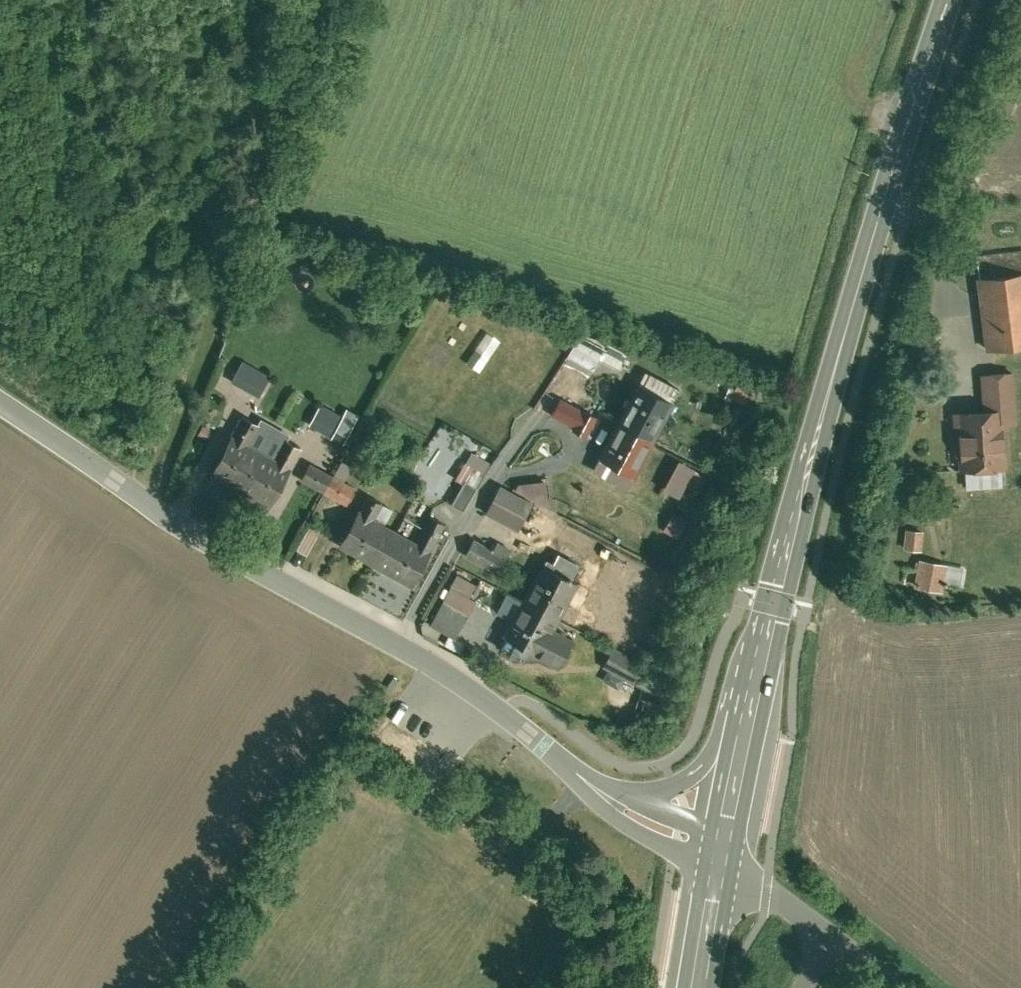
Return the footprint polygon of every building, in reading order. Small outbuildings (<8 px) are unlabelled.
[(978,267),(987,339),(1020,335),(1020,237),(980,242),(983,267),(978,267)] [(482,330),(463,361),(476,370),(496,339),(482,330)] [(592,358),(612,367),(618,353),(572,332),(561,355),(588,367),(592,358)] [(229,367),(258,382),(270,360),(242,344),(229,367)] [(955,399),(960,459),(966,458),(968,478),(1008,475),(1007,455),(1011,454),(1008,415),(1020,414),(1020,390),(1019,360),(982,363),(985,397),(955,399)] [(646,371),(594,467),(629,485),(680,389),(646,371)] [(561,396),(551,415),(575,428),(573,432),(587,439),(599,417),(594,414),(602,398),(574,383),(566,399),(561,396)] [(318,387),(305,410),(328,423),(341,400),(318,387)] [(242,410),(209,470),(270,504),(303,444),(283,432),(272,452),(251,440),(262,421),(242,410)] [(295,466),(343,491),(353,471),(342,466),(350,451),(337,444),(329,459),(305,447),(295,466)] [(446,502),(460,509),(485,459),(466,449),(452,477),(458,480),(446,502)] [(674,497),(681,482),(697,490),(705,474),(670,458),(655,488),(674,497)] [(339,543),(413,583),(448,520),(430,510),(415,536),(386,520),(394,505),(368,491),(339,543)] [(319,517),(307,510),(294,536),(305,542),(319,517)] [(659,526),(673,536),(683,520),(669,511),(659,526)] [(925,541),(926,519),(907,517),(906,539),(925,541)] [(472,525),(463,543),(499,562),(513,536),(496,527),(491,535),(472,525)] [(944,580),(949,552),(917,547),(913,575),(944,580)] [(512,619),(499,645),(527,659),(531,652),(559,666),(574,636),(555,627),(578,582),(569,578),(577,562),(557,552),(552,561),(544,557),(522,600),(506,592),(496,611),(512,619)] [(455,559),(427,612),(453,625),(474,586),(466,582),(473,569),(455,559)] [(616,627),(614,625),(599,652),(633,670),(648,643),(634,636),(644,617),(626,608),(616,627)]
